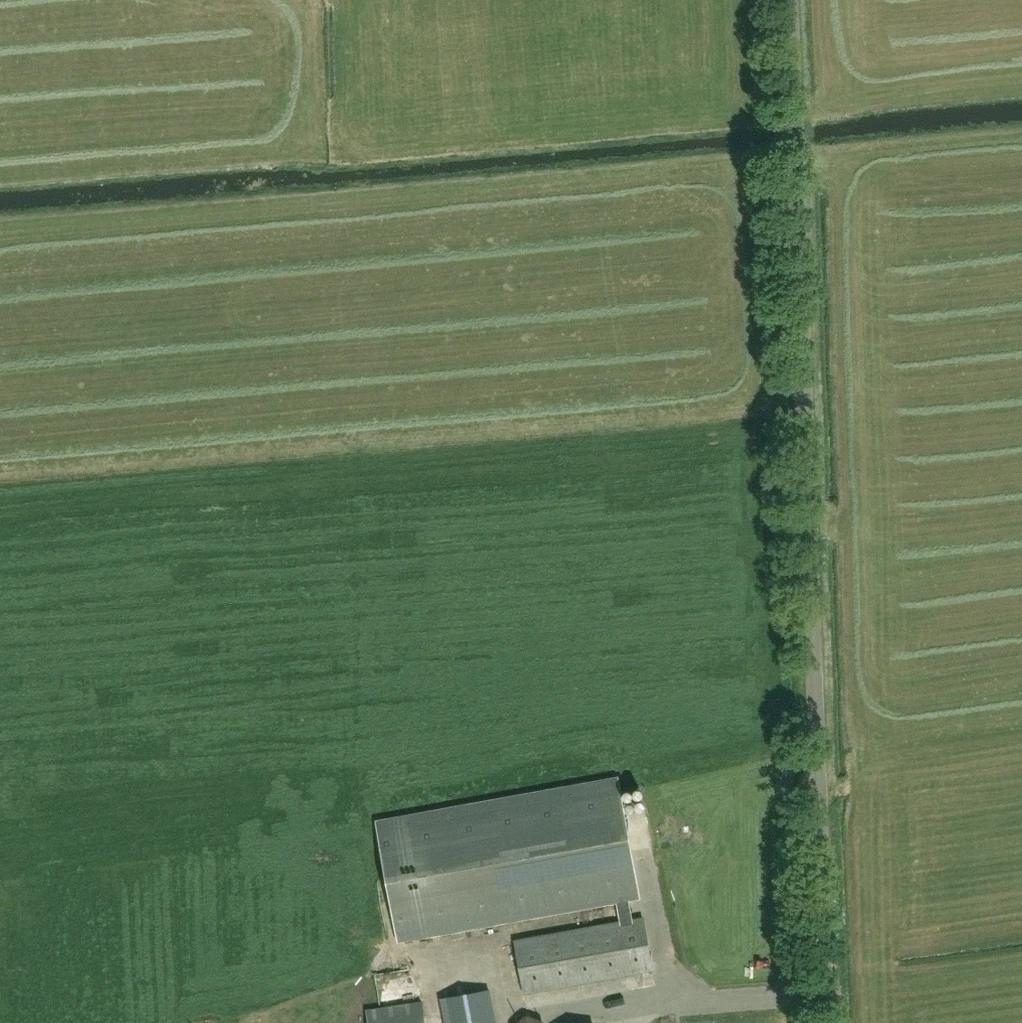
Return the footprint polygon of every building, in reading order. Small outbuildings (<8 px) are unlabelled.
[(642,919),(633,921),(630,902),(641,900),(619,776),(375,820),(398,944),(617,904),(620,923),(514,942),(523,994),(651,971),(642,919)] [(422,994),(421,981),(407,983),(409,996),(422,994)] [(440,1001),(445,1022),(494,1022),(488,991),(440,1001)] [(421,1003),(365,1011),(367,1022),(424,1022),(421,1003)]
